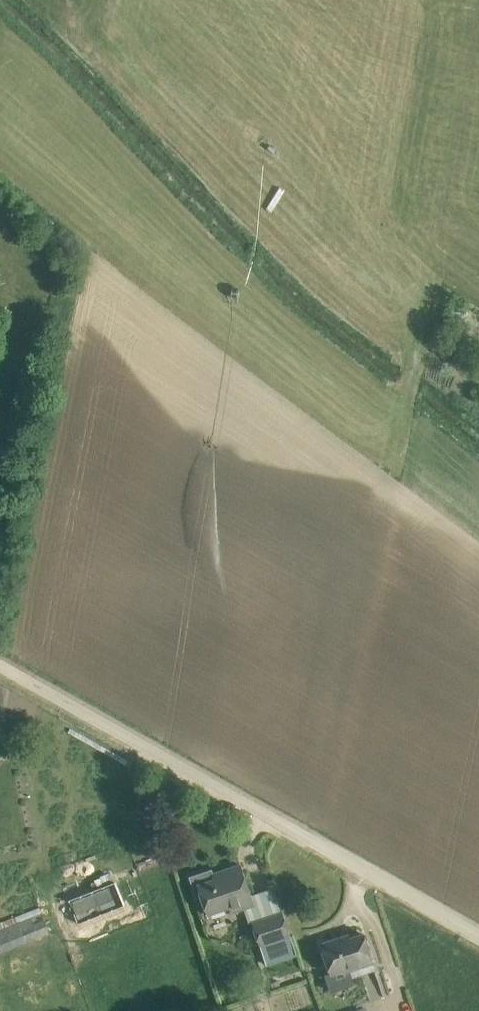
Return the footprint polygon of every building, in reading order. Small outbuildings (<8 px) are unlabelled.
[(197,898),(202,897),(208,913),(231,905),(233,912),(256,904),(242,864),(214,873),(213,868),(189,876),(197,898)] [(109,887),(73,901),(81,921),(117,908),(109,887)] [(0,924),(0,950),(50,931),(42,908),(0,924)] [(284,911),(255,922),(263,946),(292,936),(284,911)] [(340,937),(323,943),(333,974),(347,969),(348,971),(374,962),(365,933),(341,941),(340,937)] [(292,936),(263,946),(269,964),(299,954),(292,936)]
